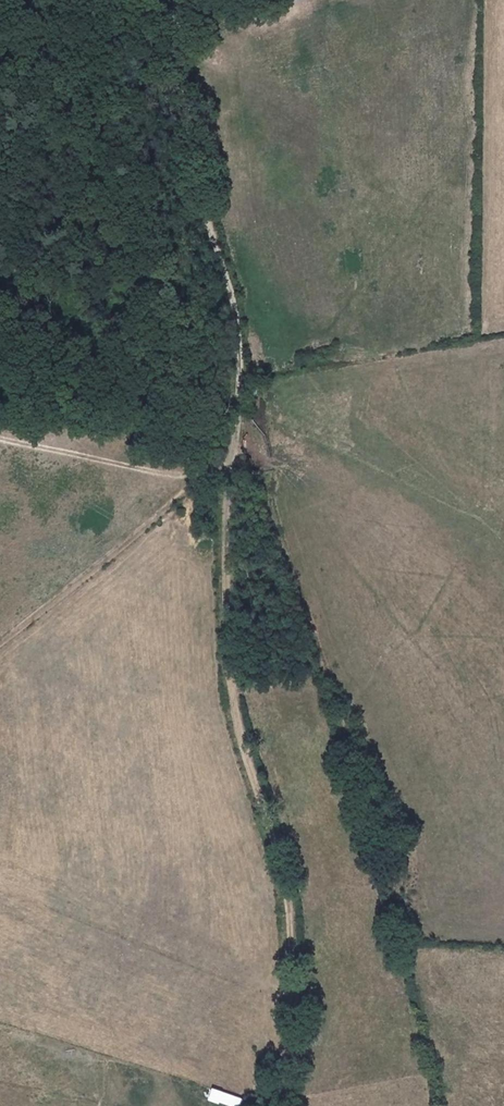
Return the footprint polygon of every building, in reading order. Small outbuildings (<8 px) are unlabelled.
[(208,1100),(227,1105),(239,1105),(241,1098),(211,1089),(208,1100)]
